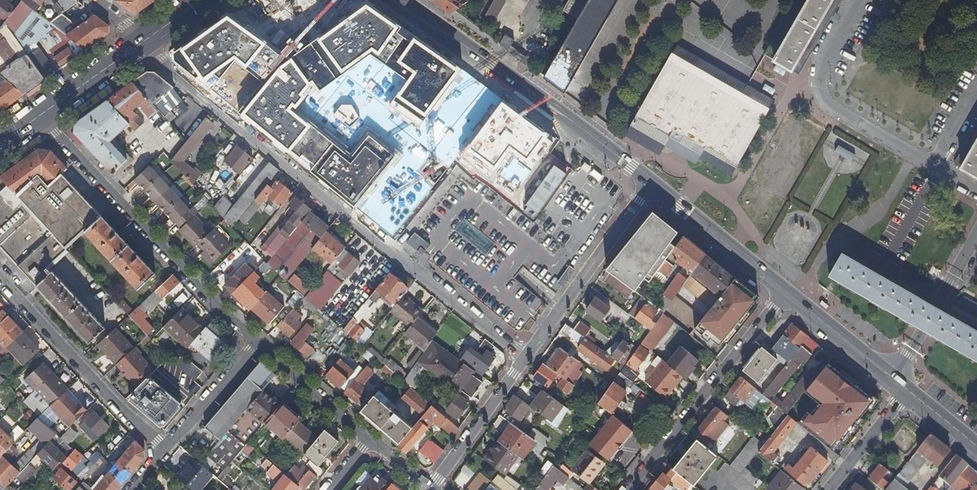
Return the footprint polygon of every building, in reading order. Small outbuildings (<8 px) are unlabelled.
[(3,23),(4,22),(14,10),(1,0),(0,0),(0,21),(3,23)] [(13,34),(33,10),(21,0),(14,10),(4,22),(13,34)] [(40,5),(44,0),(22,0),(21,0),(33,10),(35,11),(40,5)] [(61,14),(64,12),(71,7),(78,2),(75,0),(59,0),(54,5),(61,14)] [(130,12),(138,12),(154,0),(116,0),(130,12)] [(449,13),(455,10),(459,7),(452,1),(454,0),(431,0),(449,13)] [(485,14),(493,19),(505,0),(494,0),(485,14)] [(565,92),(618,0),(575,0),(575,1),(573,0),(569,0),(564,10),(578,18),(555,59),(554,59),(544,76),(565,92)] [(774,59),(792,70),(833,0),(808,0),(774,59)] [(419,128),(460,68),(421,39),(369,2),(289,59),(227,14),(174,52),(176,61),(212,90),(236,59),(267,82),(242,114),(356,208),(402,154),(369,128),(351,153),(296,110),(307,95),(320,89),(372,54),(408,80),(390,105),(419,128)] [(45,9),(40,5),(35,11),(40,16),(45,9)] [(108,26),(89,11),(74,22),(64,12),(61,14),(56,18),(72,30),(65,35),(84,50),(108,33),(108,26)] [(72,30),(56,18),(49,23),(55,27),(65,35),(72,30)] [(24,94),(44,79),(27,55),(13,34),(4,22),(3,23),(0,27),(0,74),(24,94)] [(62,38),(65,35),(55,27),(47,32),(53,37),(55,35),(60,39),(62,38)] [(76,56),(62,38),(60,39),(55,35),(53,37),(47,32),(39,37),(61,67),(76,56)] [(498,43),(507,49),(513,40),(504,34),(498,43)] [(62,38),(76,56),(84,50),(65,35),(62,38)] [(38,48),(27,55),(44,79),(55,71),(38,48)] [(675,49),(633,123),(667,143),(670,139),(673,134),(703,152),(706,148),(737,167),(772,105),(743,88),(675,49)] [(153,71),(147,71),(132,82),(151,103),(174,87),(153,71)] [(24,94),(0,74),(0,110),(24,94)] [(357,97),(365,79),(356,75),(348,93),(357,97)] [(74,132),(112,173),(126,159),(109,141),(112,139),(128,124),(132,128),(141,120),(132,110),(137,105),(148,117),(157,109),(151,103),(132,82),(75,123),(74,132)] [(164,105),(170,112),(179,104),(173,97),(164,105)] [(504,100),(456,163),(533,221),(571,170),(551,151),(559,140),(504,100)] [(177,119),(188,109),(182,103),(171,112),(176,118),(177,119)] [(170,112),(164,105),(163,104),(157,109),(170,124),(176,118),(171,112),(170,112)] [(211,118),(207,115),(188,139),(186,141),(170,160),(173,163),(184,174),(193,184),(202,173),(194,167),(192,170),(182,161),(213,123),(209,121),(211,118)] [(122,170),(125,174),(135,164),(112,139),(109,141),(126,159),(112,173),(110,175),(117,181),(118,180),(115,177),(122,170)] [(962,167),(976,176),(976,140),(962,167)] [(236,146),(224,161),(240,173),(251,158),(236,146)] [(39,149),(0,177),(16,194),(38,175),(48,186),(61,174),(66,169),(50,151),(39,149)] [(233,205),(222,195),(213,206),(224,218),(232,227),(238,220),(250,206),(267,184),(273,177),(279,170),(269,162),(233,205)] [(159,177),(149,165),(135,179),(145,190),(155,201),(169,188),(159,177)] [(115,177),(118,180),(125,174),(122,170),(115,177)] [(87,203),(61,174),(48,186),(38,175),(16,194),(53,234),(87,203)] [(87,203),(53,234),(16,194),(0,177),(0,247),(31,280),(66,248),(73,241),(84,231),(100,216),(87,203)] [(224,184),(229,188),(234,181),(229,177),(224,184)] [(281,206),(292,193),(273,177),(267,184),(250,206),(256,211),(257,209),(259,210),(266,201),(264,200),(267,195),(281,206)] [(179,198),(169,188),(155,201),(165,211),(175,223),(177,222),(189,210),(190,210),(179,198)] [(291,219),(298,225),(309,212),(311,210),(295,197),(289,205),(297,212),(291,219)] [(202,198),(193,205),(197,210),(206,203),(202,198)] [(256,211),(250,206),(238,220),(244,225),(256,211)] [(612,261),(605,269),(610,272),(634,290),(640,295),(656,272),(665,260),(669,255),(675,246),(670,242),(672,239),(677,228),(664,218),(652,209),(612,261)] [(209,232),(189,210),(177,222),(181,227),(179,230),(194,246),(195,245),(197,243),(200,241),(209,232)] [(329,228),(309,212),(298,225),(295,229),(293,232),(298,236),(278,260),(283,265),(277,272),(279,274),(285,280),(292,272),(312,248),(325,232),(329,228)] [(84,231),(137,289),(154,274),(100,216),(84,231)] [(298,225),(291,219),(288,223),(295,229),(298,225)] [(213,229),(225,242),(227,240),(228,236),(217,225),(213,229)] [(225,242),(213,229),(209,232),(200,241),(197,243),(207,255),(204,257),(210,264),(229,246),(225,242)] [(325,232),(312,248),(331,264),(333,261),(343,249),(344,247),(325,232)] [(423,254),(430,244),(413,232),(406,243),(423,254)] [(669,255),(677,261),(684,266),(672,282),(668,288),(655,306),(659,309),(663,312),(666,308),(675,296),(682,287),(705,254),(682,236),(675,246),(669,255)] [(80,249),(73,241),(66,248),(69,251),(73,256),(80,249)] [(207,255),(197,243),(195,245),(202,252),(200,253),(204,257),(207,255)] [(31,280),(37,286),(52,271),(50,269),(69,251),(66,248),(31,280)] [(364,267),(343,249),(333,261),(341,268),(336,274),(341,278),(346,272),(355,278),(364,267)] [(830,275),(909,320),(923,329),(937,337),(976,360),(976,331),(948,314),(936,307),(924,300),(842,253),(833,269),(830,275)] [(682,287),(710,309),(735,278),(705,254),(682,287)] [(248,266),(253,272),(259,266),(264,261),(258,256),(248,266)] [(656,272),(665,277),(673,266),(665,260),(656,272)] [(228,267),(222,261),(212,271),(217,277),(228,267)] [(266,272),(271,267),(266,264),(264,261),(259,266),(266,272)] [(677,261),(673,266),(665,277),(672,282),(684,266),(677,261)] [(253,272),(248,266),(246,265),(229,281),(225,285),(229,290),(223,296),(226,299),(232,293),(247,278),(253,272)] [(569,266),(557,281),(562,285),(574,270),(569,266)] [(53,271),(52,271),(37,286),(90,343),(105,329),(53,271)] [(628,298),(634,290),(610,272),(604,280),(628,298)] [(293,274),(288,280),(304,293),(309,287),(293,274)] [(381,293),(395,304),(403,295),(408,289),(389,274),(376,289),(376,288),(369,297),(374,301),(381,293)] [(177,289),(181,285),(172,275),(163,283),(156,290),(128,315),(143,332),(147,335),(153,329),(144,319),(147,317),(143,312),(154,302),(155,304),(162,298),(175,286),(177,289)] [(256,302),(262,294),(247,278),(232,293),(248,309),(256,302)] [(713,353),(758,296),(735,278),(710,309),(702,318),(693,329),(690,333),(713,353)] [(153,287),(156,290),(163,283),(160,280),(153,287)] [(286,302),(293,308),(300,301),(304,296),(297,290),(288,302),(287,301),(286,302)] [(284,306),(265,291),(262,294),(256,302),(251,307),(270,323),(284,306)] [(604,304),(608,299),(598,292),(594,297),(595,298),(586,310),(600,320),(609,308),(604,304)] [(182,293),(172,302),(178,308),(187,299),(182,293)] [(410,301),(403,295),(395,304),(390,310),(401,319),(410,326),(417,317),(421,312),(409,302),(410,301)] [(300,301),(313,312),(317,307),(304,296),(300,301)] [(702,318),(675,296),(666,308),(693,329),(702,318)] [(655,306),(643,297),(629,315),(644,326),(648,329),(650,330),(655,323),(650,320),(659,309),(655,306)] [(121,299),(116,304),(127,313),(131,308),(121,299)] [(302,315),(293,308),(277,325),(289,336),(300,323),(297,320),(302,315)] [(5,348),(22,332),(2,309),(0,311),(0,342),(5,348)] [(203,329),(180,309),(163,326),(187,348),(191,343),(203,329)] [(163,326),(180,309),(179,309),(163,326)] [(650,351),(673,322),(662,314),(655,323),(650,330),(641,343),(650,351)] [(358,322),(352,317),(343,329),(355,340),(356,340),(364,331),(356,323),(358,322)] [(436,332),(417,317),(410,326),(404,332),(420,345),(402,370),(389,359),(388,361),(384,357),(381,361),(385,365),(393,372),(403,380),(413,367),(416,362),(431,339),(436,332)] [(578,321),(573,329),(578,333),(584,338),(590,329),(578,321)] [(205,327),(225,345),(229,340),(209,322),(205,327)] [(307,323),(291,341),(307,355),(313,348),(304,340),(314,328),(307,323)] [(573,339),(578,333),(573,329),(564,323),(560,330),(573,339)] [(775,358),(785,366),(808,337),(792,324),(768,352),(775,358)] [(644,326),(632,344),(637,348),(639,345),(641,343),(650,330),(648,329),(644,326)] [(225,345),(205,327),(203,329),(191,343),(211,360),(225,345)] [(133,348),(114,328),(107,335),(104,338),(97,344),(103,351),(105,348),(118,362),(133,348)] [(338,329),(323,330),(323,341),(338,340),(338,329)] [(38,349),(22,332),(5,348),(1,352),(4,355),(10,349),(23,363),(38,349)] [(137,338),(140,341),(147,335),(143,332),(137,338)] [(144,346),(150,339),(147,335),(140,341),(144,346)] [(284,336),(278,343),(283,348),(289,340),(284,336)] [(804,362),(818,345),(808,337),(785,366),(762,394),(777,405),(786,413),(804,392),(826,365),(821,361),(815,369),(812,367),(806,374),(782,402),(773,395),(802,360),(804,362)] [(484,338),(483,340),(503,357),(503,353),(484,338)] [(607,371),(615,360),(585,338),(577,349),(591,359),(589,362),(592,364),(594,361),(607,371)] [(422,366),(434,375),(447,385),(463,362),(460,360),(431,339),(416,362),(422,366)] [(475,351),(476,351),(479,353),(474,361),(467,356),(463,362),(473,370),(473,369),(482,375),(494,358),(501,363),(504,359),(503,357),(483,340),(475,351)] [(606,352),(618,361),(630,345),(622,340),(616,349),(611,345),(606,352)] [(631,344),(630,345),(618,361),(618,362),(624,366),(626,363),(637,348),(632,344),(631,344)] [(648,352),(639,345),(637,348),(626,363),(634,370),(648,352)] [(139,357),(141,355),(142,354),(135,346),(133,348),(118,362),(115,364),(137,387),(147,377),(152,372),(139,357)] [(368,347),(362,357),(370,362),(376,352),(368,347)] [(565,379),(578,361),(560,347),(546,366),(557,373),(563,378),(565,379)] [(677,352),(667,364),(682,376),(684,378),(694,365),(693,365),(697,360),(680,347),(677,351),(677,352)] [(775,358),(768,352),(762,347),(742,371),(756,382),(775,358)] [(103,351),(115,364),(118,362),(105,348),(103,351)] [(468,348),(460,360),(463,362),(467,356),(474,361),(479,353),(476,351),(474,352),(468,348)] [(201,372),(181,354),(173,364),(184,373),(193,381),(201,372)] [(154,370),(141,355),(139,357),(152,372),(154,370)] [(358,375),(339,359),(326,374),(345,390),(358,375)] [(674,385),(682,376),(667,364),(662,360),(644,382),(660,395),(671,383),(674,385)] [(35,389),(50,405),(65,391),(67,389),(67,388),(65,389),(62,386),(63,385),(43,362),(24,379),(34,390),(35,389)] [(247,377),(253,382),(266,366),(260,362),(247,377)] [(419,371),(422,366),(416,362),(413,367),(419,371)] [(463,362),(447,385),(475,405),(479,400),(473,396),(485,378),(473,370),(463,362)] [(555,376),(557,373),(546,366),(543,363),(532,377),(537,380),(533,384),(541,390),(544,385),(547,387),(555,376)] [(634,370),(626,363),(624,366),(619,372),(632,383),(639,374),(634,370)] [(867,394),(828,363),(826,365),(804,392),(817,402),(820,404),(808,420),(803,416),(798,423),(803,427),(834,450),(872,400),(866,395),(867,394)] [(381,369),(390,376),(393,372),(385,365),(381,369)] [(4,366),(0,370),(0,376),(3,380),(4,380),(11,373),(4,366)] [(260,387),(273,372),(266,366),(253,382),(247,377),(204,427),(220,440),(262,390),(260,387)] [(373,372),(365,366),(358,375),(345,390),(344,391),(363,408),(373,396),(361,386),(373,372)] [(413,379),(419,371),(413,367),(403,380),(411,387),(413,389),(418,383),(413,379)] [(260,387),(262,390),(266,386),(276,374),(273,372),(260,387)] [(768,417),(777,405),(762,394),(740,376),(724,396),(732,402),(734,401),(738,402),(740,399),(751,408),(756,402),(762,408),(760,411),(768,417)] [(164,395),(147,377),(137,387),(128,395),(146,414),(164,395)] [(627,386),(616,377),(610,384),(597,403),(608,412),(624,390),(627,386)] [(566,393),(572,384),(565,379),(563,378),(561,381),(557,387),(566,393)] [(283,400),(266,386),(262,390),(220,440),(206,455),(223,470),(232,459),(247,442),(265,421),(280,403),(283,400)] [(402,398),(423,415),(425,412),(431,405),(413,389),(411,387),(402,398)] [(550,420),(562,405),(541,390),(529,405),(535,410),(550,420)] [(646,418),(653,396),(632,390),(626,412),(646,418)] [(77,405),(74,401),(65,391),(50,405),(49,406),(69,428),(70,427),(87,410),(80,403),(77,405)] [(455,391),(448,401),(452,403),(447,410),(457,418),(469,401),(455,391)] [(31,392),(23,400),(38,416),(47,408),(31,392)] [(535,410),(529,405),(514,394),(503,409),(519,421),(527,410),(532,414),(535,410)] [(146,414),(160,430),(179,411),(164,395),(146,414)] [(412,428),(374,395),(373,396),(363,408),(361,410),(399,443),(412,428)] [(585,409),(590,413),(597,403),(589,397),(585,401),(589,404),(585,409)] [(443,407),(447,410),(452,403),(448,401),(443,407)] [(806,412),(803,416),(808,420),(820,404),(817,402),(808,414),(806,412)] [(300,419),(280,403),(265,421),(284,438),(284,437),(298,421),(300,419)] [(442,426),(453,435),(458,428),(447,419),(431,405),(425,412),(423,415),(419,420),(412,428),(399,443),(397,445),(405,452),(427,427),(426,425),(432,418),(442,426)] [(556,425),(566,408),(562,405),(550,420),(556,425)] [(720,418),(725,412),(716,405),(694,433),(703,441),(701,442),(716,454),(727,440),(720,434),(728,424),(720,418)] [(768,417),(779,425),(788,414),(786,413),(777,405),(768,417)] [(94,410),(79,425),(93,440),(108,425),(94,410)] [(770,452),(795,420),(788,414),(779,425),(764,444),(758,451),(772,463),(776,457),(770,452)] [(28,427),(34,433),(36,430),(43,437),(41,439),(32,449),(34,451),(32,454),(30,452),(29,451),(16,465),(21,471),(26,465),(28,464),(38,452),(48,442),(55,434),(45,424),(37,417),(28,427)] [(317,438),(298,421),(284,437),(303,454),(317,438)] [(521,458),(534,440),(527,435),(512,424),(499,442),(519,457),(521,458)] [(894,445),(900,451),(902,452),(887,470),(889,472),(896,478),(899,474),(909,461),(915,454),(924,443),(903,426),(890,442),(894,445)] [(77,434),(70,427),(69,428),(59,438),(67,445),(77,434)] [(532,428),(527,435),(534,440),(543,446),(548,439),(532,428)] [(0,429),(0,457),(2,454),(12,444),(14,442),(0,429)] [(34,433),(41,439),(43,437),(36,430),(34,433)] [(325,430),(304,454),(318,465),(338,441),(325,430)] [(48,442),(38,452),(55,467),(59,461),(62,463),(65,459),(72,451),(67,445),(59,438),(56,434),(55,434),(48,442)] [(937,467),(950,451),(930,435),(924,443),(915,454),(917,456),(919,453),(927,460),(937,467)] [(754,436),(730,465),(740,474),(745,468),(758,451),(764,444),(754,436)] [(428,458),(433,462),(442,450),(428,438),(418,450),(425,455),(423,458),(426,460),(428,458)] [(693,485),(717,455),(716,454),(701,442),(696,438),(672,468),(691,483),(693,485)] [(605,440),(601,445),(605,448),(601,453),(613,462),(624,449),(612,439),(609,443),(605,440)] [(818,439),(814,444),(835,460),(839,456),(818,439)] [(94,489),(116,489),(144,457),(144,449),(135,440),(104,477),(94,489)] [(488,452),(483,458),(499,470),(505,475),(519,457),(499,442),(490,454),(488,452)] [(247,443),(241,451),(247,456),(253,447),(247,443)] [(17,449),(12,444),(2,454),(8,459),(17,449)] [(900,451),(894,445),(891,449),(897,454),(900,451)] [(784,469),(796,479),(803,484),(806,482),(808,484),(823,466),(820,464),(825,458),(811,447),(808,451),(803,447),(799,452),(804,456),(794,468),(791,466),(793,463),(790,461),(788,464),(786,462),(784,464),(786,466),(784,469)] [(74,449),(72,451),(65,459),(62,463),(64,465),(82,480),(101,461),(104,464),(106,462),(98,454),(86,467),(82,464),(86,459),(74,449)] [(588,452),(574,470),(586,479),(600,462),(588,452)] [(920,469),(927,460),(919,453),(917,456),(915,454),(909,461),(920,469)] [(2,454),(0,457),(0,482),(6,488),(16,476),(21,471),(8,459),(2,454)] [(315,473),(320,468),(303,454),(299,459),(315,473)] [(180,468),(182,470),(193,458),(191,456),(180,468)] [(951,487),(968,465),(955,456),(928,489),(948,489),(951,487)] [(214,475),(200,463),(193,458),(182,470),(177,477),(193,489),(200,489),(214,475)] [(64,465),(62,463),(59,461),(55,467),(51,472),(55,476),(53,477),(68,489),(69,489),(76,481),(61,468),(64,465)] [(546,461),(539,471),(545,475),(552,465),(546,461)] [(754,485),(740,474),(730,465),(724,461),(716,471),(739,489),(760,489),(754,485)] [(920,469),(909,461),(899,474),(909,482),(920,469)] [(265,467),(280,480),(285,474),(270,462),(265,467)] [(691,483),(672,468),(664,462),(658,469),(663,473),(649,489),(662,489),(671,479),(684,489),(686,489),(691,483)] [(21,471),(16,476),(22,482),(34,470),(28,464),(26,465),(21,471)] [(569,477),(553,464),(552,465),(545,475),(534,489),(547,489),(556,478),(564,484),(569,477)] [(83,481),(82,480),(64,465),(61,468),(76,481),(69,489),(74,489),(83,481)] [(285,475),(303,489),(311,479),(313,481),(317,477),(314,476),(302,465),(298,469),(293,465),(285,475)] [(889,472),(887,470),(880,465),(868,480),(881,489),(885,489),(889,485),(882,480),(889,472)] [(976,482),(976,473),(968,465),(951,487),(953,488),(951,489),(970,489),(974,485),(976,482)] [(759,479),(745,468),(740,474),(754,485),(759,479)] [(794,481),(796,479),(784,469),(782,471),(794,481)] [(794,481),(782,471),(781,470),(767,487),(770,489),(802,489),(793,482),(794,481)] [(490,481),(478,471),(463,489),(464,489),(482,489),(490,481)] [(232,483),(220,473),(217,477),(229,487),(232,483)] [(388,484),(373,473),(359,489),(383,489),(388,484)] [(303,489),(285,475),(285,474),(280,480),(280,481),(284,485),(286,483),(288,484),(283,489),(303,489)] [(215,476),(214,475),(200,489),(203,489),(215,476)] [(503,480),(516,489),(519,485),(506,475),(503,479),(503,480)] [(503,479),(498,476),(492,483),(496,487),(494,489),(515,489),(516,489),(503,480),(503,479)] [(575,489),(578,485),(570,479),(567,483),(575,489)] [(902,487),(893,480),(889,485),(885,489),(905,489),(902,487)] [(83,481),(74,489),(85,489),(84,489),(88,485),(83,481)] [(492,483),(490,481),(482,489),(494,489),(496,487),(492,483)]
